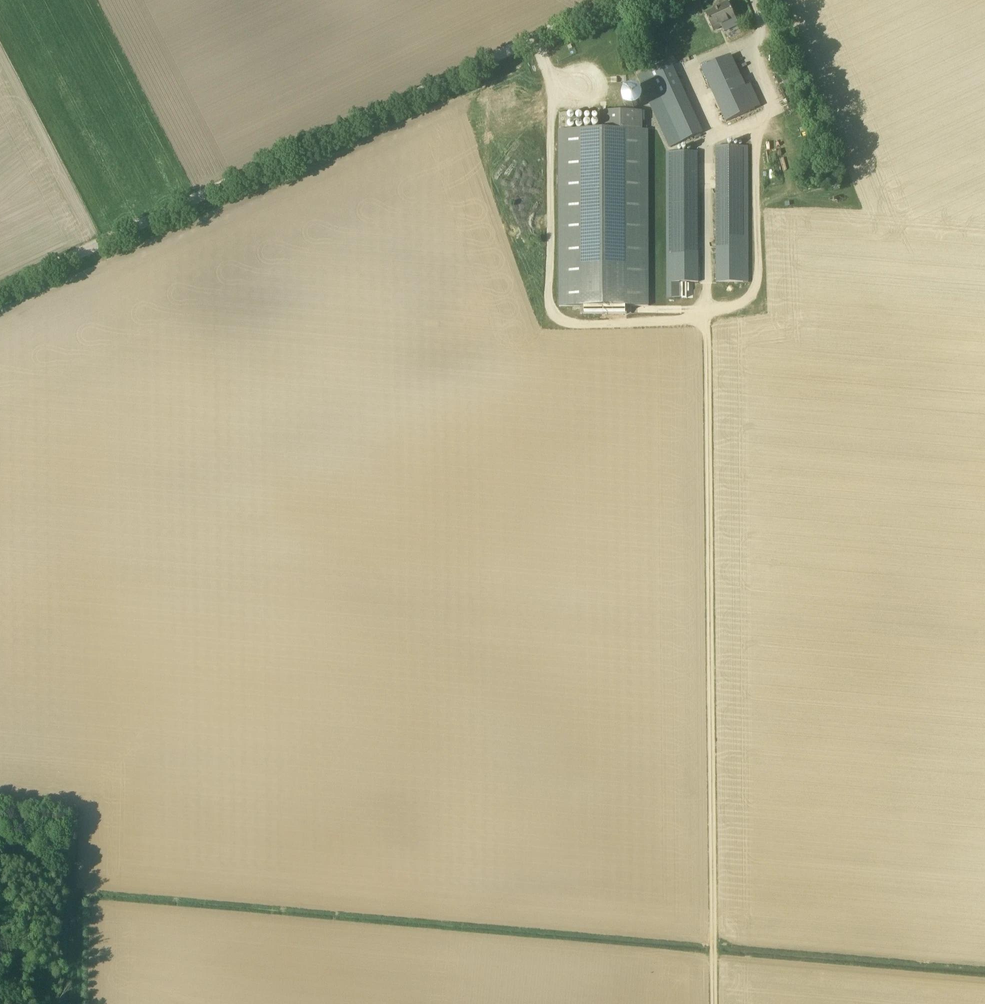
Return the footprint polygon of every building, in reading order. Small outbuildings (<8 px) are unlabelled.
[(705,14),(713,30),(719,28),(718,26),(735,18),(728,2),(718,7),(719,8),(705,14)] [(702,69),(726,122),(755,109),(730,55),(702,69)] [(670,148),(679,144),(702,133),(669,61),(646,72),(650,81),(646,83),(650,91),(645,93),(646,94),(670,148)] [(626,86),(624,89),(623,93),(624,97),(626,100),(629,102),(632,103),(636,104),(639,102),(642,100),(644,97),(645,93),(645,90),(644,87),(641,84),(638,83),(635,82),(632,82),(628,84),(626,86)] [(601,130),(559,130),(560,306),(581,306),(581,314),(627,314),(627,306),(649,306),(648,130),(643,130),(642,111),(601,111),(601,130)] [(748,146),(716,146),(717,282),(748,282),(748,146)] [(698,152),(667,152),(667,282),(667,298),(681,298),(681,297),(687,298),(687,291),(689,291),(689,284),(687,284),(687,283),(681,283),(681,282),(699,282),(698,152)]
